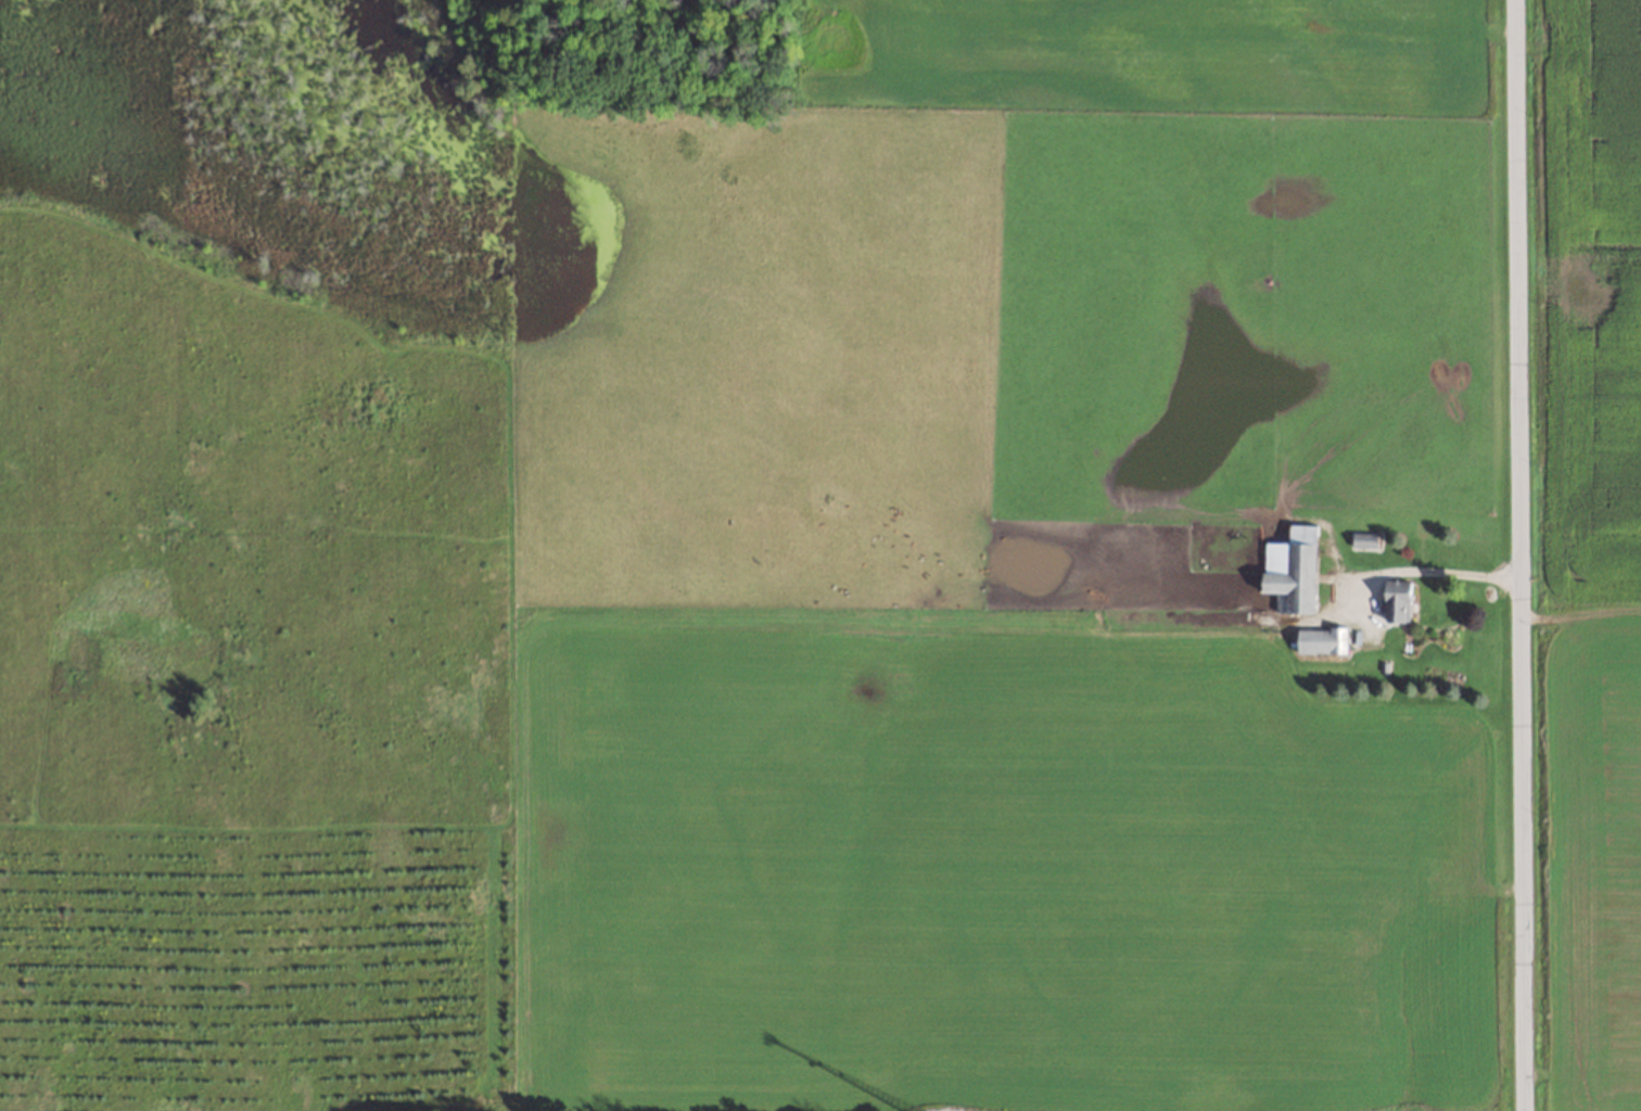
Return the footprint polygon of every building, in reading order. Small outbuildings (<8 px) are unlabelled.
[(1316,524),(1289,523),(1288,542),(1265,542),(1264,592),(1276,592),(1275,611),(1314,612),(1316,524)] [(1377,533),(1353,533),(1353,546),(1377,546),(1377,533)] [(1386,620),(1411,620),(1411,580),(1386,580),(1386,620)] [(1298,627),(1298,653),(1347,653),(1347,627),(1298,627)]
